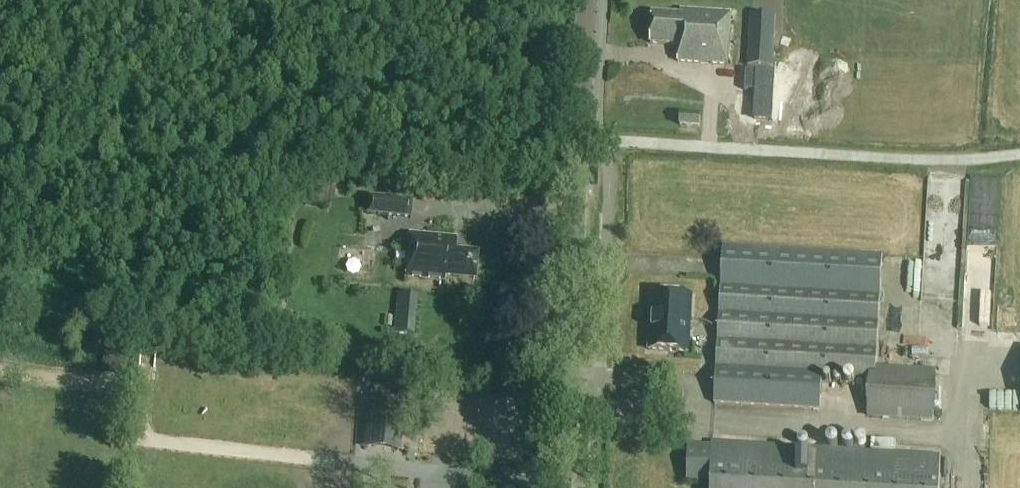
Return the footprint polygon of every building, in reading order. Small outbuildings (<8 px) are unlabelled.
[(734,11),(755,13),(755,2),(755,1),(783,3),(784,0),(735,0),(734,11)] [(678,46),(677,63),(728,66),(731,14),(680,11),(680,16),(652,14),(650,45),(678,46)] [(745,68),(771,70),(774,18),(748,16),(745,68)] [(742,77),(740,96),(752,97),(751,125),(769,126),(772,78),(742,77)] [(680,116),(680,127),(699,128),(700,117),(680,116)] [(998,212),(1000,178),(978,177),(975,240),(970,239),(969,255),(997,257),(999,228),(997,228),(998,212)] [(411,200),(367,197),(366,216),(410,219),(411,200)] [(372,241),(405,243),(405,234),(372,232),(372,241)] [(449,284),(449,280),(476,283),(478,255),(456,254),(457,241),(409,237),(405,280),(449,284)] [(882,257),(723,247),(713,404),(820,410),(821,377),(870,380),(870,370),(876,370),(882,257)] [(393,336),(412,338),(416,297),(397,295),(393,336)] [(652,295),(648,351),(688,353),(692,297),(652,295)] [(100,372),(135,376),(138,351),(103,347),(100,372)] [(870,370),(870,380),(867,417),(933,421),(935,374),(876,370),(870,370)] [(361,374),(360,386),(387,389),(388,376),(361,374)] [(366,400),(363,451),(400,453),(403,402),(366,400)] [(940,457),(711,444),(711,446),(709,484),(709,487),(938,487),(940,457)] [(711,446),(688,445),(686,483),(709,484),(711,446)]
